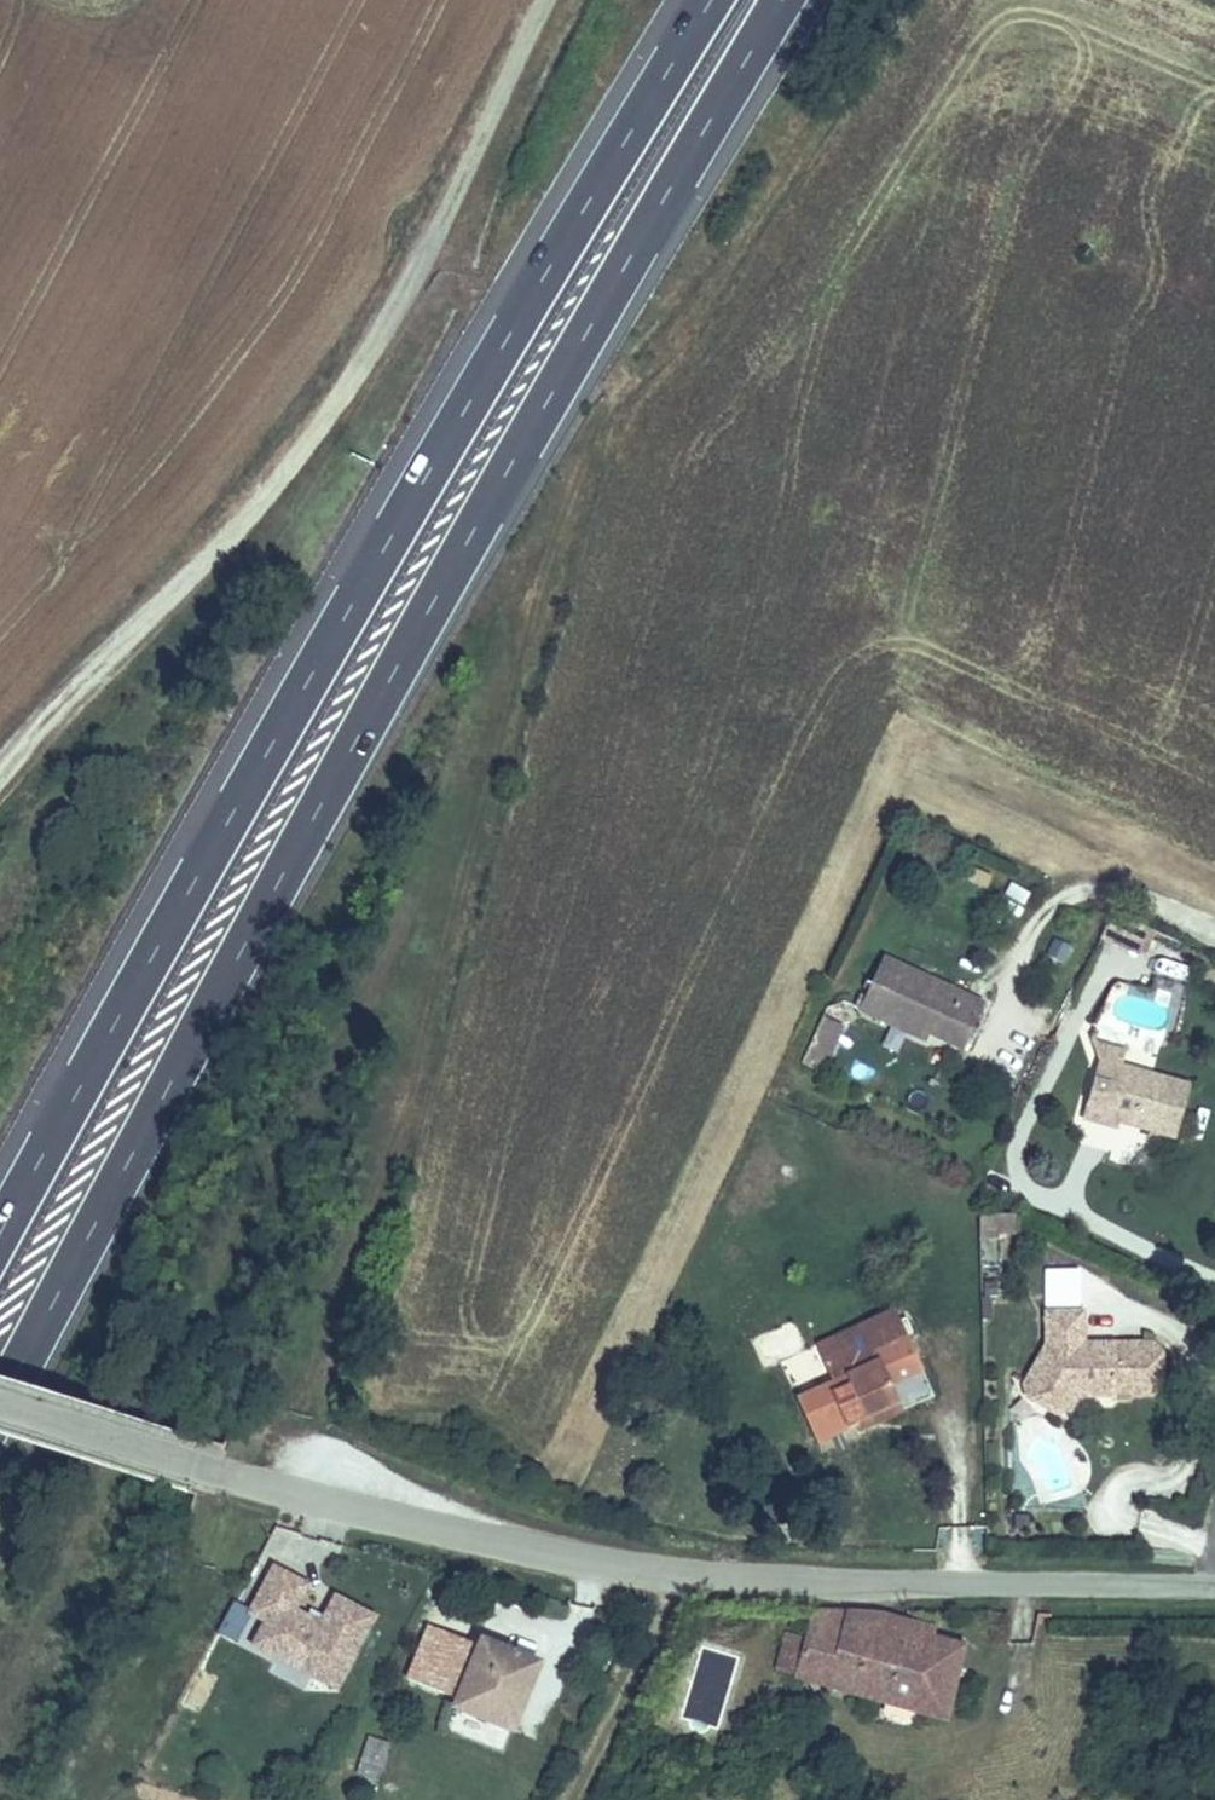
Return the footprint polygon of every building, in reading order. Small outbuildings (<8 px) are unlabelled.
[(1072,947),(1055,939),(1046,955),(1063,964),(1072,947)] [(988,1003),(886,955),(861,1013),(893,1028),(896,1021),(930,1037),(965,1053),(988,1003)] [(823,1018),(809,1048),(829,1058),(843,1028),(823,1018)] [(896,1021),(893,1028),(927,1043),(930,1037),(896,1021)] [(1100,1061),(1122,1068),(1123,1064),(1126,1049),(1095,1041),(1100,1061)] [(829,1058),(809,1048),(802,1063),(822,1072),(829,1058)] [(1122,1068),(1100,1061),(1083,1121),(1120,1129),(1121,1124),(1178,1140),(1194,1083),(1123,1064),(1122,1068)] [(1022,1215),(981,1215),(981,1239),(1000,1240),(1000,1236),(1021,1235),(1022,1215)] [(798,1398),(820,1446),(859,1428),(854,1417),(897,1397),(894,1388),(927,1374),(894,1309),(815,1345),(832,1383),(798,1398)] [(1089,1311),(1046,1311),(1047,1345),(1038,1359),(1044,1362),(1032,1383),(1076,1408),(1081,1399),(1115,1399),(1115,1402),(1129,1402),(1131,1399),(1156,1398),(1167,1385),(1167,1353),(1156,1343),(1114,1343),(1107,1355),(1089,1346),(1089,1343),(1089,1311)] [(1114,1343),(1089,1343),(1089,1346),(1107,1355),(1114,1343)] [(1044,1362),(1038,1359),(1024,1384),(1029,1400),(1058,1416),(1073,1413),(1076,1408),(1032,1383),(1044,1362)] [(897,1397),(854,1417),(859,1428),(861,1434),(904,1414),(897,1397)] [(379,1616),(335,1593),(321,1622),(300,1611),(312,1585),(274,1565),(249,1611),(247,1616),(252,1619),(261,1624),(251,1647),(338,1692),(379,1616)] [(238,1645),(252,1619),(247,1616),(249,1611),(234,1603),(218,1634),(238,1645)] [(795,1677),(948,1720),(969,1643),(935,1632),(937,1624),(874,1611),(813,1607),(805,1635),(785,1631),(774,1669),(795,1674),(795,1677)] [(428,1626),(407,1679),(458,1701),(479,1646),(428,1626)] [(458,1701),(454,1712),(517,1738),(547,1665),(482,1638),(479,1646),(458,1701)] [(391,1744),(368,1737),(355,1775),(379,1782),(391,1744)]
